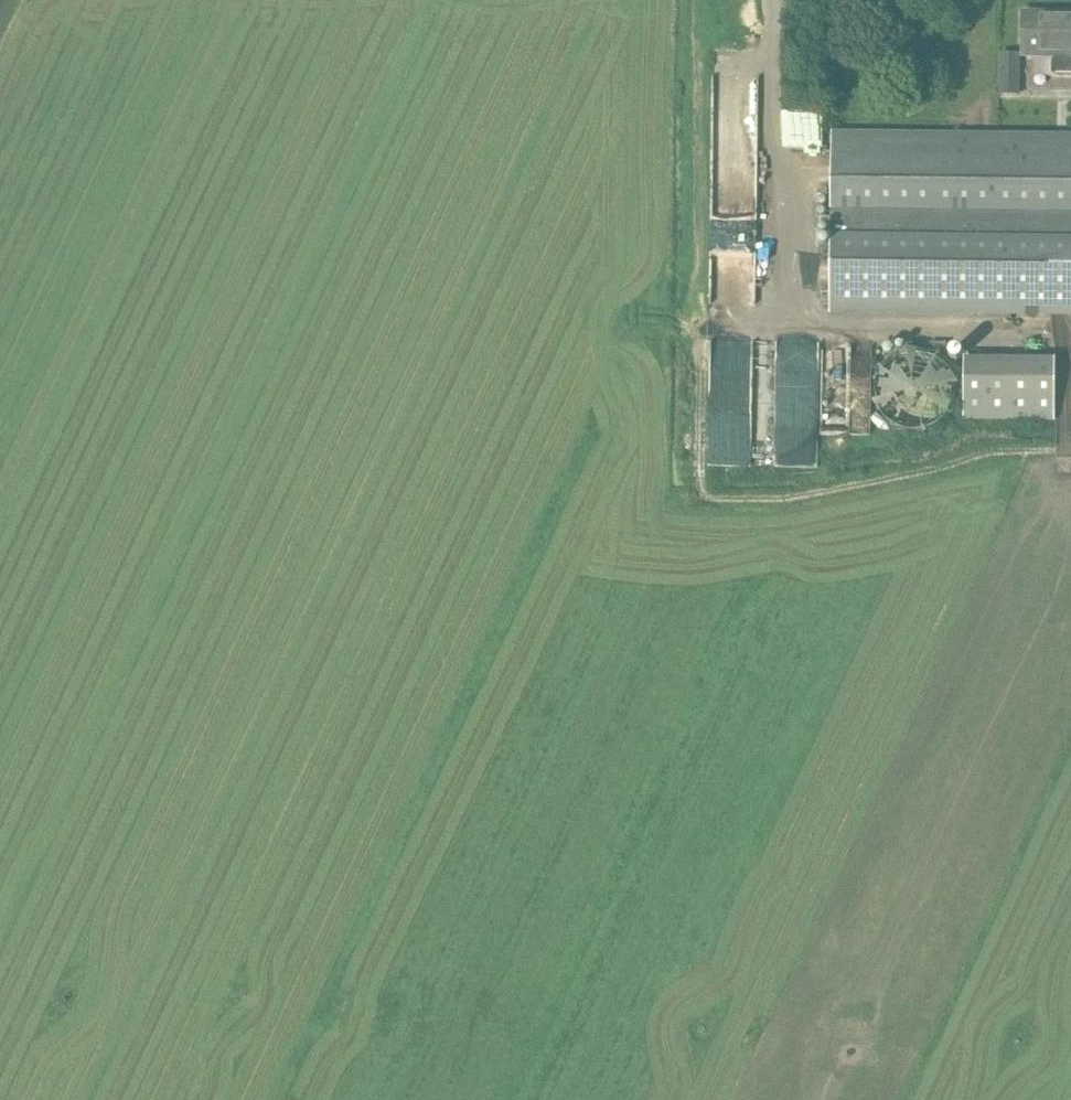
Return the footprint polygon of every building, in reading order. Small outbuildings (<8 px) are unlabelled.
[(1023,14),(1022,54),(1056,54),(1056,72),(1070,72),(1070,14),(1023,14)] [(1001,74),(1000,94),(1020,95),(1020,74),(1001,74)] [(832,134),(830,311),(1070,313),(1070,137),(832,134)] [(755,304),(756,151),(709,151),(709,304),(755,304)] [(708,463),(771,463),(770,437),(752,437),(751,347),(708,348),(708,463)] [(873,400),(891,427),(924,434),(952,415),(958,381),(939,354),(907,347),(879,367),(873,400)] [(823,432),(851,431),(849,356),(820,357),(823,432)] [(1055,359),(964,357),(963,420),(1053,422),(1055,359)]
